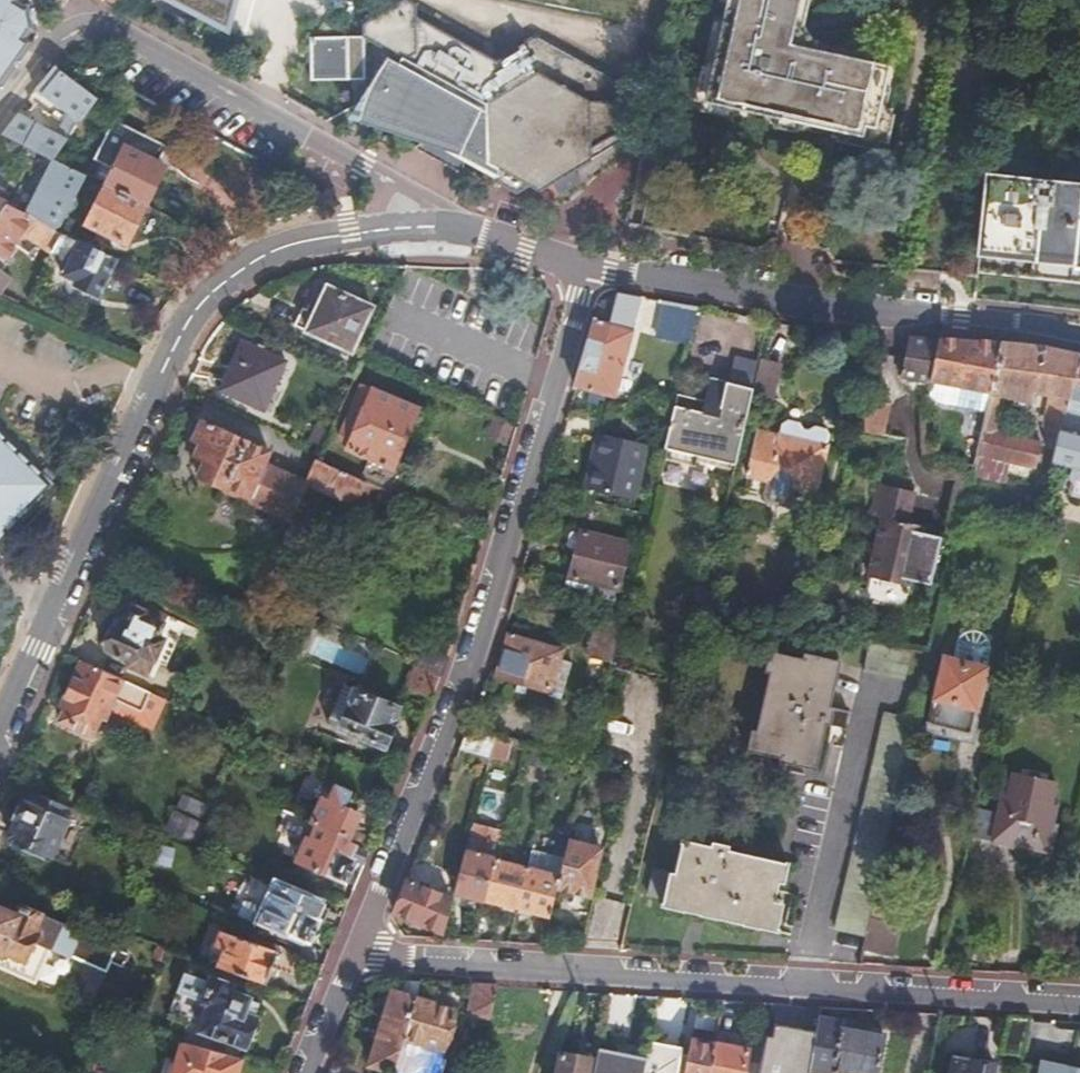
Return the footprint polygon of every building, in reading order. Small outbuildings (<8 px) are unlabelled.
[(37,38),(28,0),(0,0),(0,92),(37,38)] [(222,28),(230,0),(169,0),(222,28)] [(612,123),(607,70),(527,26),(488,51),(410,8),(410,0),(385,0),(357,19),(357,33),(343,34),(308,35),(308,77),(343,77),(361,77),(362,104),(491,175),(490,178),(509,186),(519,179),(531,185),(544,177),(551,188),(572,175),(564,164),(583,152),(584,140),(612,123)] [(706,59),(699,93),(714,96),(713,102),(734,107),(765,113),(771,115),(772,109),(793,114),(792,119),(799,121),(826,127),(856,134),(858,129),(873,132),(878,109),(883,85),(878,84),(883,63),(810,47),(783,41),(788,15),(797,17),(798,15),(801,0),(719,0),(706,59)] [(783,41),(810,47),(812,36),(806,35),(798,22),(799,16),(798,15),(797,17),(788,15),(783,41)] [(695,100),(694,109),(726,116),(727,113),(732,114),(734,107),(713,102),(714,96),(699,93),(706,59),(699,58),(698,63),(694,62),(687,98),(695,100)] [(49,66),(29,91),(41,100),(72,124),(92,99),(66,78),(49,66)] [(767,121),(766,124),(793,130),(793,127),(798,128),(799,121),(792,119),(793,114),(772,109),(771,115),(765,113),(763,120),(767,121)] [(830,135),(829,139),(871,148),(873,139),(882,141),(888,111),(878,109),(873,132),(858,129),(856,134),(826,127),(824,134),(830,135)] [(44,160),(59,142),(12,114),(0,129),(0,137),(44,160)] [(92,162),(82,180),(95,187),(97,183),(116,147),(151,166),(154,161),(160,149),(107,120),(86,158),(92,162)] [(621,128),(612,123),(584,140),(583,152),(621,128)] [(97,183),(137,204),(156,168),(155,168),(151,166),(116,147),(97,183)] [(12,216),(38,233),(43,236),(48,227),(75,177),(44,160),(12,216)] [(1017,271),(1020,249),(1077,256),(1074,277),(1079,278),(1079,187),(982,175),(971,265),(1017,271)] [(118,241),(137,204),(97,183),(95,187),(78,220),(94,228),(105,234),(118,241)] [(5,242),(27,253),(38,233),(12,216),(0,208),(0,249),(5,242)] [(102,239),(105,234),(94,228),(91,233),(102,239)] [(110,258),(55,231),(45,251),(60,259),(53,273),(92,293),(110,258)] [(319,288),(298,333),(341,353),(362,308),(319,288)] [(594,305),(566,388),(608,399),(633,299),(613,294),(594,305)] [(691,310),(658,303),(649,339),(682,346),(691,310)] [(930,342),(921,383),(983,394),(995,343),(932,338),(930,342)] [(930,342),(900,340),(895,363),(892,376),(921,383),(930,342)] [(983,394),(969,457),(1004,464),(1029,469),(1034,444),(990,434),(998,397),(1025,403),(1027,393),(1042,395),(1035,433),(1053,437),(1055,426),(1059,410),(1071,357),(999,343),(995,343),(983,394)] [(234,345),(212,394),(253,412),(276,363),(234,345)] [(1071,357),(1059,410),(1072,413),(1074,407),(1079,408),(1079,358),(1071,357)] [(751,362),(743,396),(741,402),(763,407),(772,367),(751,362)] [(663,424),(648,485),(664,489),(617,679),(658,689),(712,466),(725,470),(741,402),(743,396),(720,391),(721,385),(702,380),(696,403),(670,396),(663,424)] [(423,416),(354,390),(335,439),(338,455),(375,470),(389,462),(400,432),(415,437),(423,416)] [(882,402),(860,398),(853,430),(874,435),(882,402)] [(748,434),(738,483),(758,487),(754,504),(779,510),(783,492),(809,498),(821,434),(803,431),(802,434),(791,432),(792,428),(775,425),(772,439),(748,434)] [(1046,466),(1069,471),(1067,481),(1079,484),(1079,432),(1055,426),(1053,437),(1046,466)] [(240,505),(283,524),(300,488),(290,483),(288,487),(278,482),(280,478),(257,468),(262,456),(198,428),(189,447),(195,450),(190,463),(199,467),(191,484),(219,497),(221,492),(242,501),(240,505)] [(591,436),(577,490),(623,502),(637,448),(591,436)] [(43,490),(0,448),(0,534),(43,490)] [(969,457),(967,467),(966,473),(1000,481),(1004,464),(969,457)] [(186,470),(195,475),(199,467),(190,463),(186,470)] [(361,488),(311,465),(301,487),(351,509),(361,488)] [(290,483),(280,478),(278,482),(288,487),(290,483)] [(933,539),(914,534),(900,531),(902,522),(908,492),(871,483),(863,517),(874,520),(861,579),(902,588),(904,580),(923,584),(933,539)] [(900,531),(914,534),(916,525),(902,522),(900,531)] [(579,592),(607,596),(619,539),(562,528),(558,546),(566,547),(559,579),(581,583),(579,592)] [(100,621),(91,640),(98,643),(95,648),(120,660),(117,667),(137,676),(154,640),(148,638),(154,623),(120,607),(111,626),(100,621)] [(602,672),(613,630),(588,624),(578,666),(602,672)] [(951,642),(947,663),(978,671),(982,650),(979,642),(973,636),(966,634),(958,636),(951,642)] [(501,639),(490,680),(544,694),(554,651),(501,639)] [(905,650),(863,643),(858,670),(899,679),(905,650)] [(400,691),(424,702),(440,663),(436,660),(412,649),(406,662),(411,665),(400,691)] [(766,651),(747,732),(753,733),(749,751),(774,757),(773,760),(808,768),(819,722),(838,726),(842,709),(823,705),(833,660),(794,651),(793,657),(766,651)] [(937,661),(922,727),(963,736),(978,671),(947,663),(937,661)] [(86,738),(112,681),(73,663),(57,698),(65,702),(59,714),(54,724),(86,738)] [(383,727),(389,711),(338,690),(321,729),(376,753),(387,729),(383,727)] [(52,710),(59,714),(65,702),(57,698),(52,710)] [(398,715),(389,711),(383,727),(387,729),(392,731),(398,715)] [(871,897),(910,720),(886,715),(837,932),(861,937),(871,897)] [(482,735),(460,730),(451,752),(476,759),(477,755),(482,735)] [(500,739),(482,735),(477,755),(495,760),(500,739)] [(333,763),(324,780),(360,797),(368,779),(333,763)] [(996,798),(987,844),(1039,854),(1048,808),(1043,807),(1047,787),(1005,779),(1001,799),(996,798)] [(315,799),(304,823),(311,826),(307,834),(346,851),(366,803),(339,791),(332,807),(315,799)] [(54,806),(21,792),(2,837),(44,856),(58,821),(50,817),(54,806)] [(193,838),(201,820),(171,807),(163,825),(193,838)] [(648,867),(642,894),(657,898),(655,906),(771,933),(778,903),(775,902),(776,897),(767,895),(775,861),(722,848),(726,831),(707,827),(704,844),(676,838),(668,872),(648,867)] [(346,851),(307,834),(303,844),(297,841),(288,863),(337,884),(342,873),(347,862),(342,860),(346,851)] [(444,893),(460,897),(475,901),(485,859),(477,857),(480,845),(463,841),(461,848),(455,847),(444,893)] [(561,842),(553,876),(549,892),(581,900),(593,851),(561,842)] [(520,868),(485,859),(475,901),(510,909),(520,868)] [(342,873),(354,878),(359,867),(347,862),(342,873)] [(520,868),(510,909),(542,917),(549,892),(553,876),(520,868)] [(384,916),(435,932),(441,905),(443,899),(396,885),(384,916)] [(307,925),(314,909),(314,908),(267,889),(252,924),(299,944),(307,925)] [(443,899),(441,905),(457,909),(460,897),(444,893),(443,899)] [(861,937),(859,948),(890,954),(897,921),(884,918),(888,901),(871,897),(861,937)] [(70,1000),(86,964),(123,980),(132,960),(18,910),(16,915),(0,908),(0,969),(70,1000)] [(321,912),(314,909),(307,925),(315,928),(321,912)] [(219,951),(211,969),(257,988),(269,957),(215,935),(209,948),(219,951)] [(202,1007),(192,1031),(232,1047),(250,1004),(224,993),(225,990),(203,981),(193,1004),(202,1007)] [(378,1072),(381,1072),(394,1037),(408,1000),(413,985),(396,983),(392,995),(386,992),(359,1066),(364,1068),(378,1072)] [(460,1017),(481,1024),(489,989),(469,988),(460,1017)] [(408,1000),(394,1037),(434,1052),(447,1014),(408,1000)] [(801,1072),(831,1072),(832,1070),(846,1072),(871,1072),(879,1033),(835,1024),(836,1021),(812,1016),(810,1024),(802,1067),(801,1072)] [(762,1059),(802,1067),(810,1024),(769,1017),(762,1059)] [(709,1043),(665,1032),(656,1072),(703,1072),(709,1043)] [(591,1043),(585,1072),(636,1072),(637,1065),(618,1060),(621,1045),(610,1043),(609,1047),(591,1043)] [(709,1043),(703,1072),(735,1072),(740,1050),(709,1043)] [(945,1072),(992,1072),(993,1065),(948,1055),(945,1072)] [(549,1072),(579,1072),(581,1062),(553,1056),(549,1072)] [(169,1058),(164,1072),(217,1072),(169,1058)] [(1014,1061),(1012,1072),(1075,1072),(1014,1061)]
